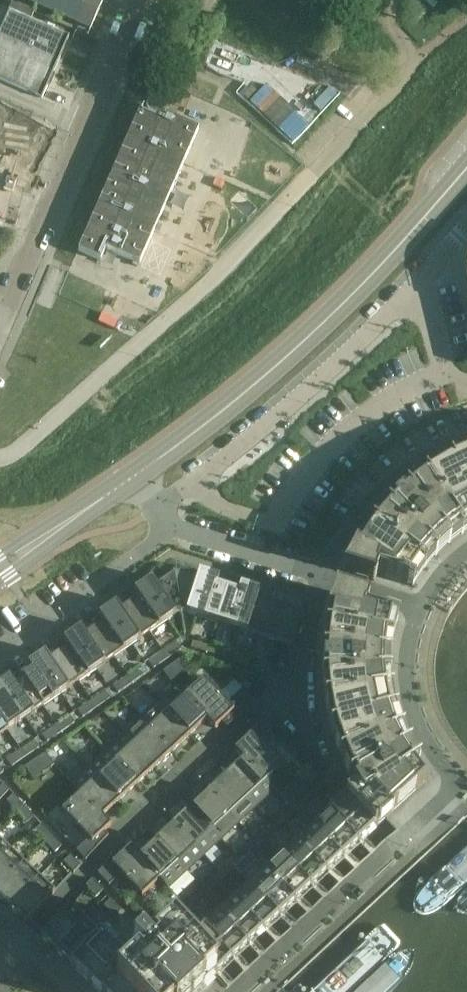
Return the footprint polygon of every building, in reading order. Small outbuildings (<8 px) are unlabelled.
[(91,29),(104,0),(25,0),(91,29)] [(33,13),(12,4),(9,11),(30,20),(33,13)] [(69,37),(9,11),(0,31),(0,81),(12,86),(42,99),(53,74),(55,69),(69,37)] [(6,167),(10,160),(33,172),(54,132),(0,103),(0,164),(6,167)] [(142,105),(78,252),(100,261),(105,251),(139,265),(198,130),(142,105)] [(461,458),(448,465),(435,472),(427,477),(420,482),(412,487),(405,493),(398,499),(391,505),(382,515),(373,525),(365,536),(358,547),(351,558),(345,570),(344,573),(373,582),(375,574),(406,584),(410,578),(414,572),(418,567),(422,561),(427,556),(432,551),(431,550),(443,539),(443,540),(454,532),(465,524),(466,523),(466,456),(461,458)] [(142,586),(166,621),(175,615),(180,614),(174,573),(155,586),(151,580),(142,586)] [(174,573),(180,614),(185,613),(195,616),(208,576),(199,573),(196,580),(174,573)] [(216,623),(227,590),(216,586),(218,579),(208,576),(195,616),(216,623)] [(166,621),(142,586),(134,592),(138,598),(129,604),(149,633),(166,621)] [(237,629),(250,589),(240,586),(237,593),(227,590),(216,623),(237,629)] [(257,636),(268,603),(257,599),(260,592),(250,589),(237,629),(257,636)] [(392,729),(388,716),(386,703),(384,689),(383,676),(382,676),(382,660),(383,660),(384,653),(385,646),(386,639),(387,632),(389,626),(391,619),(364,611),(367,603),(335,593),(331,605),(329,615),(326,625),(323,645),(322,666),(322,686),(323,696),(325,707),(326,717),(329,730),(333,742),(337,754),(342,766),(348,778),(354,790),(345,797),(374,828),(378,826),(379,828),(391,817),(389,815),(424,783),(420,779),(412,767),(411,767),(403,754),(403,753),(397,741),(392,729)] [(268,603),(257,636),(291,647),(302,613),(268,603)] [(115,604),(107,610),(131,645),(149,633),(129,604),(120,611),(115,604)] [(113,658),(131,645),(107,610),(98,616),(103,622),(93,629),(113,658)] [(71,635),(95,670),(113,658),(93,629),(84,635),(80,629),(71,635)] [(58,653),(78,682),(95,670),(71,635),(63,641),(67,647),(58,653)] [(193,639),(190,648),(206,653),(209,645),(193,639)] [(176,642),(162,652),(167,659),(181,650),(176,642)] [(209,645),(206,653),(222,658),(225,650),(209,645)] [(153,669),(167,659),(162,652),(148,661),(153,669)] [(36,659),(60,695),(78,682),(58,653),(49,660),(44,653),(36,659)] [(231,661),(248,666),(250,658),(234,653),(231,661)] [(192,670),(183,657),(176,662),(185,675),(192,670)] [(22,678),(42,707),(60,695),(36,659),(27,665),(31,672),(22,678)] [(269,673),(272,665),(255,659),(252,668),(269,673)] [(185,675),(176,662),(169,667),(178,679),(185,675)] [(145,674),(140,667),(126,676),(131,684),(145,674)] [(162,672),(163,672),(171,684),(178,679),(169,667),(162,672)] [(112,686),(117,693),(131,684),(126,676),(112,686)] [(0,684),(24,719),(42,707),(22,678),(13,684),(9,678),(0,684)] [(207,719),(206,720),(215,729),(221,723),(226,728),(255,702),(243,689),(227,704),(203,679),(185,695),(185,696),(207,719)] [(6,731),(24,719),(0,684),(0,722),(6,731)] [(189,735),(206,720),(207,719),(185,696),(185,695),(177,686),(159,703),(189,735)] [(110,699),(105,691),(91,701),(96,708),(110,699)] [(77,711),(82,718),(96,708),(91,701),(77,711)] [(141,719),(172,752),(189,735),(159,703),(141,719)] [(265,782),(266,781),(283,765),(260,739),(276,724),(264,712),(236,738),(241,744),(234,750),(242,758),(243,758),(265,782)] [(74,723),(69,716),(55,726),(60,733),(74,723)] [(124,736),(154,768),(172,752),(141,719),(124,736)] [(41,735),(46,742),(60,733),(55,726),(41,735)] [(106,752),(137,785),(154,768),(124,736),(106,752)] [(39,748),(38,748),(33,740),(20,750),(25,757),(39,748)] [(6,760),(11,767),(25,757),(20,750),(6,760)] [(89,768),(119,801),(137,785),(106,752),(89,768)] [(47,770),(54,766),(45,753),(38,758),(47,770)] [(38,758),(31,763),(40,775),(47,770),(38,758)] [(243,758),(242,758),(225,774),(256,807),(274,790),(266,781),(265,782),(243,758)] [(24,768),(33,780),(40,775),(31,763),(24,768)] [(101,817),(102,817),(119,801),(89,768),(71,786),(79,794),(80,794),(101,817)] [(299,779),(307,787),(315,780),(307,772),(299,779)] [(256,807),(225,774),(208,791),(238,823),(256,807)] [(296,778),(290,784),(301,795),(307,789),(296,778)] [(290,784),(284,790),(294,801),(301,795),(290,784)] [(2,785),(0,787),(0,800),(9,791),(2,785)] [(284,790),(278,796),(288,806),(294,801),(284,790)] [(238,823),(208,791),(190,807),(220,840),(238,823)] [(80,794),(79,794),(61,811),(88,840),(76,851),(85,861),(108,836),(104,832),(110,826),(102,817),(101,817),(80,794)] [(13,795),(12,795),(6,801),(16,813),(23,806),(13,795)] [(329,812),(358,844),(374,828),(345,797),(329,812)] [(26,824),(33,817),(23,806),(16,813),(26,824)] [(220,840),(190,807),(173,823),(203,856),(220,840)] [(313,827),(342,858),(358,844),(329,812),(313,827)] [(203,856),(173,823),(155,840),(185,872),(203,856)] [(41,825),(40,825),(34,832),(44,843),(51,836),(41,825)] [(297,842),(326,873),(342,858),(313,827),(297,842)] [(54,854),(61,847),(51,836),(44,843),(54,854)] [(155,840),(138,856),(160,880),(159,880),(167,889),(185,872),(155,840)] [(9,851),(0,842),(0,860),(9,851)] [(281,857),(311,888),(326,873),(297,842),(281,857)] [(138,856),(130,847),(123,853),(120,849),(97,874),(108,886),(121,875),(141,897),(159,880),(160,880),(138,856)] [(24,864),(9,851),(0,860),(0,890),(24,864)] [(73,874),(80,867),(70,857),(63,863),(73,874)] [(266,871),(295,903),(311,888),(281,857),(266,871)] [(39,878),(24,864),(0,890),(0,901),(10,910),(39,878)] [(250,886),(279,917),(295,903),(266,871),(250,886)] [(39,878),(10,910),(25,924),(54,893),(39,878)] [(92,880),(85,887),(96,898),(103,891),(92,880)] [(234,901),(263,932),(279,917),(250,886),(234,901)] [(183,904),(172,893),(166,899),(177,910),(183,904)] [(177,910),(166,899),(160,905),(171,916),(177,910)] [(121,911),(110,900),(103,906),(114,917),(121,911)] [(218,915),(247,947),(263,932),(234,901),(218,915)] [(154,911),(164,922),(171,916),(160,905),(154,911)] [(84,921),(69,906),(40,938),(55,952),(84,921)] [(202,930),(232,962),(247,947),(218,915),(202,930)] [(99,935),(84,921),(55,952),(70,966),(99,935)] [(99,935),(70,966),(98,991),(199,991),(216,976),(187,945),(187,944),(172,928),(148,951),(141,943),(132,951),(139,959),(132,965),(99,935)] [(187,945),(216,976),(232,962),(202,930),(187,944),(187,945)]
